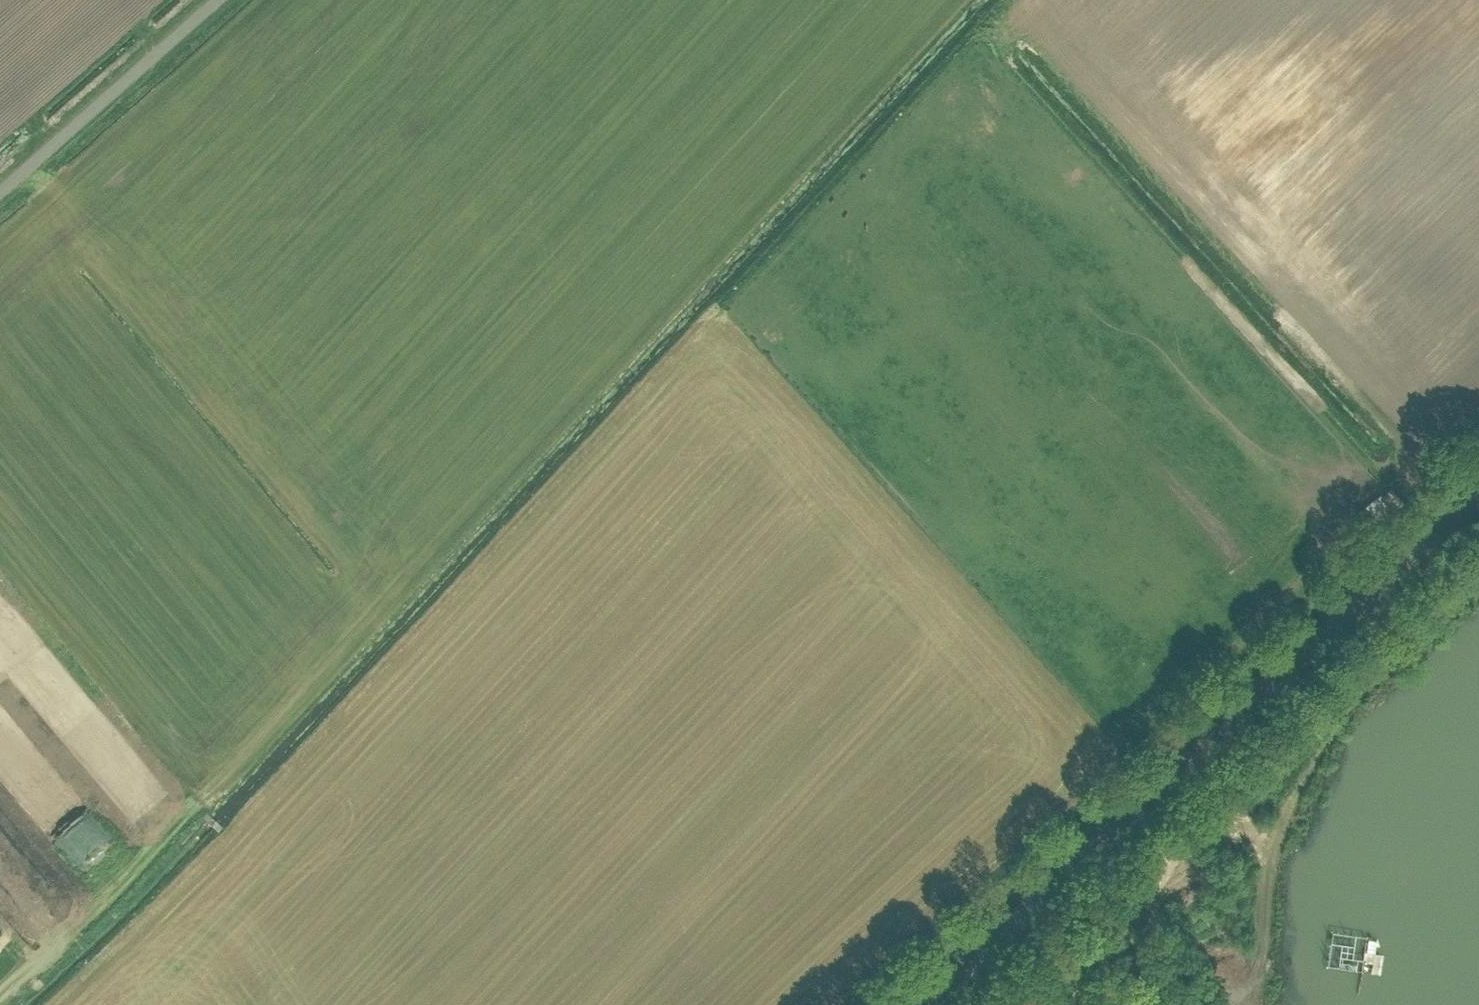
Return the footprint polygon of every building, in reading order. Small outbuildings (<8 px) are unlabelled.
[(1142,915),(1135,907),(1124,915),(1131,924),(1142,915)]
